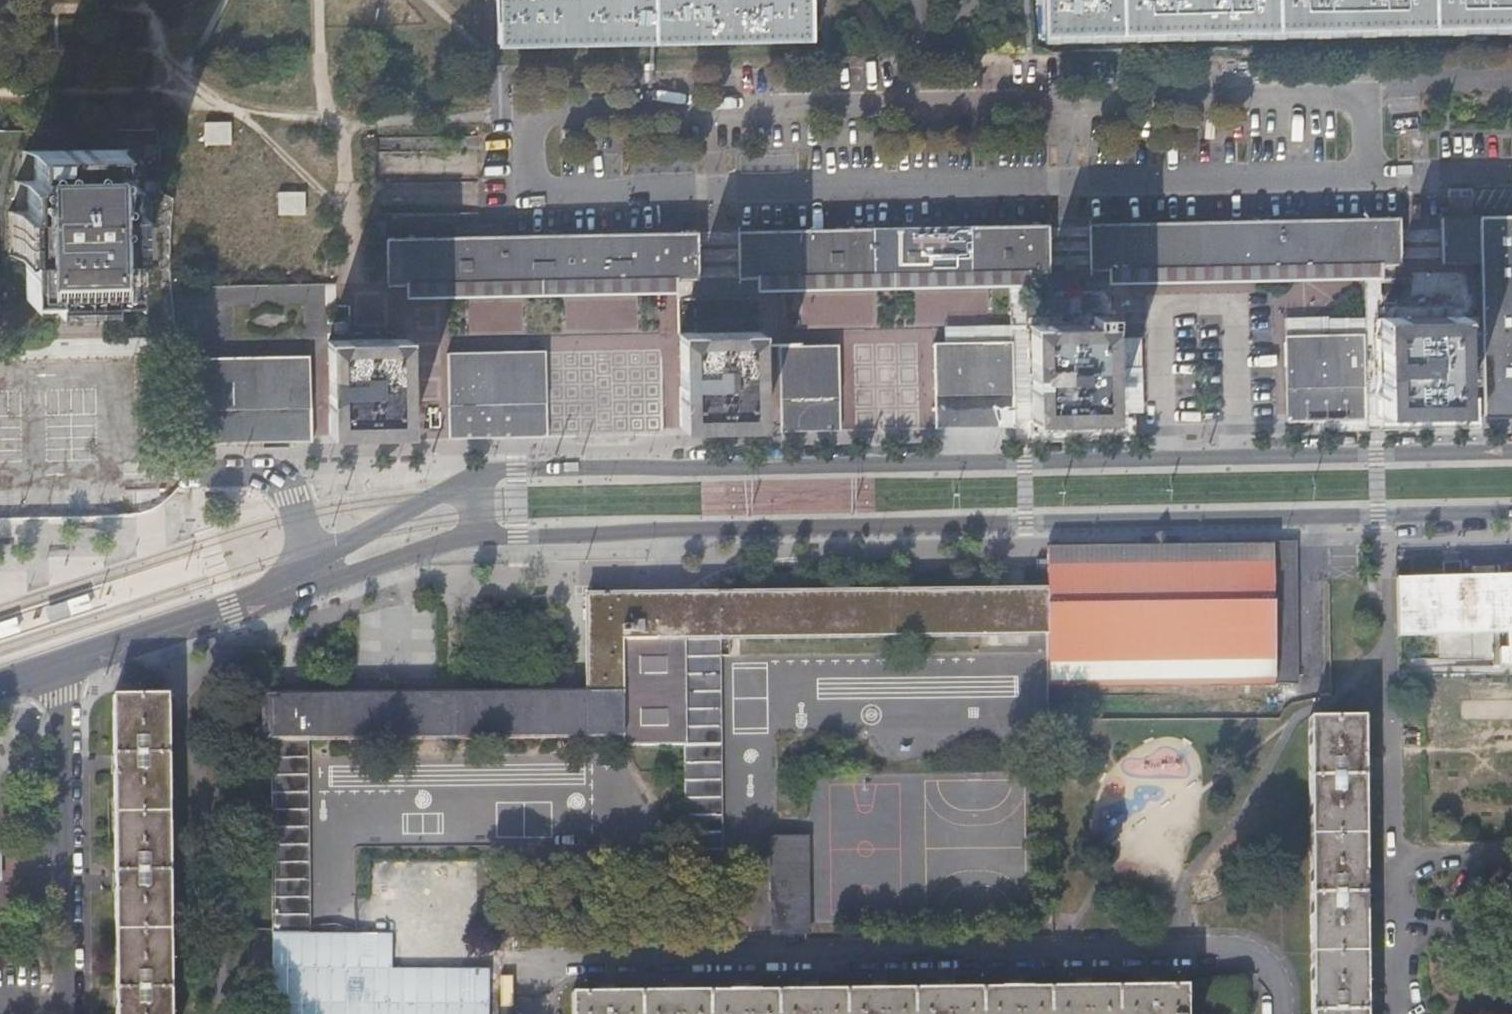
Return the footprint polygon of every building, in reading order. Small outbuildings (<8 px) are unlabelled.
[(494,54),(813,47),(811,0),(492,0),(494,54)] [(1046,42),(1511,33),(1511,0),(1044,0),(1046,42)] [(231,120),(203,120),(203,144),(231,144),(231,120)] [(160,142),(146,142),(147,191),(161,190),(160,142)] [(28,207),(9,208),(9,252),(26,252),(26,292),(53,291),(54,309),(110,308),(110,290),(133,290),(133,252),(148,252),(148,206),(128,207),(127,176),(120,176),(120,147),(36,148),(36,177),(29,178),(28,207)] [(278,215),(306,214),(305,190),(277,191),(278,215)] [(1441,217),(1442,262),(1462,261),(1479,261),(1481,329),(1463,329),(1463,359),(1482,359),(1483,417),(1511,417),(1511,215),(1441,217)] [(1126,268),(1380,263),(1400,262),(1400,218),(1088,224),(1090,269),(1126,268)] [(739,274),(760,274),(1028,270),(1049,269),(1048,224),(737,230),(739,274)] [(697,231),(402,236),(387,237),(389,281),(407,280),(679,277),(699,276),(697,231)] [(1479,261),(1462,261),(1463,316),(1463,329),(1481,329),(1479,261)] [(1371,280),(1380,279),(1380,271),(1380,263),(1126,268),(1126,277),(1127,286),(1198,284),(1324,281),(1371,280)] [(1020,285),(1028,285),(1028,279),(1028,270),(760,274),(759,285),(759,292),(1020,285)] [(600,296),(679,294),(679,287),(679,277),(407,280),(408,292),(408,300),(446,299),(600,296)] [(1093,323),(1029,325),(1032,418),(1113,417),(1111,339),(1110,314),(1092,314),(1093,323)] [(1463,316),(1382,318),(1383,413),(1464,411),(1463,359),(1463,329),(1463,316)] [(760,329),(680,331),(683,426),(762,424),(760,329)] [(1364,420),(1363,334),(1284,336),(1285,421),(1364,420)] [(411,431),(409,337),(329,338),(331,432),(411,431)] [(1013,426),(1011,340),(932,342),(934,428),(1013,426)] [(840,344),(778,345),(780,430),(842,429),(840,344)] [(545,349),(447,351),(449,437),(546,434),(545,349)] [(195,441),(314,439),(311,353),(192,355),(195,441)] [(1048,620),(1048,633),(1049,682),(1296,680),(1294,543),(1046,545),(1047,589),(1048,612),(1048,620)] [(1444,561),(1444,575),(1462,575),(1462,561),(1444,561)] [(1444,575),(1398,576),(1399,634),(1509,632),(1509,648),(1501,649),(1502,665),(1511,665),(1511,574),(1462,575),(1444,575)] [(271,930),(306,930),(305,736),(621,734),(621,743),(683,743),(683,849),(720,848),(718,636),(1048,633),(1048,620),(1048,612),(1047,589),(588,592),(589,691),(260,692),(260,736),(269,736),(271,930)] [(112,697),(114,1013),(169,1013),(166,697),(112,697)] [(1309,715),(1312,1013),(1366,1013),(1364,715),(1309,715)] [(807,835),(770,836),(771,934),(809,933),(807,835)] [(271,930),(272,1013),(360,1013),(359,929),(306,930),(271,930)] [(569,991),(569,1013),(1237,1013),(1237,983),(1148,984),(1148,982),(1135,982),(1135,984),(1080,985),(1080,982),(1068,983),(1068,985),(1012,986),(1012,983),(1000,983),(1000,986),(944,987),(944,984),(933,984),(933,987),(878,988),(878,985),(866,985),(866,988),(811,989),(811,986),(799,986),(799,989),(744,989),(744,987),(731,987),(731,989),(678,990),(677,987),(666,987),(666,990),(611,991),(610,988),(597,988),(597,991),(569,991)]
